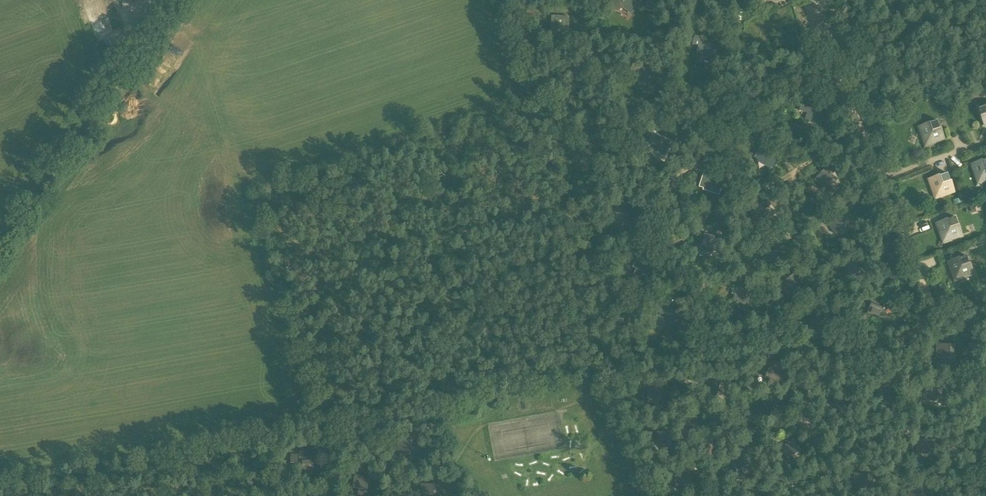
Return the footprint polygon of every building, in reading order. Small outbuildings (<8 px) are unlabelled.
[(632,0),(624,0),(623,1),(621,5),(631,12),(631,13),(638,4),(637,3),(632,0)] [(569,31),(569,16),(552,16),(552,29),(557,29),(557,27),(564,27),(564,31),(569,31)] [(713,59),(717,45),(700,41),(697,53),(702,55),(702,53),(709,54),(708,58),(713,59)] [(653,87),(658,73),(642,66),(637,79),(642,81),(643,80),(649,82),(648,85),(653,87)] [(586,92),(593,79),(578,71),(571,82),(576,85),(577,83),(583,86),(581,89),(586,92)] [(728,122),(732,108),(715,104),(712,116),(717,117),(717,116),(724,118),(723,121),(728,122)] [(821,126),(826,112),(810,106),(806,118),(810,120),(811,118),(818,121),(816,124),(821,126)] [(932,138),(944,134),(938,117),(921,124),(925,135),(932,138)] [(666,156),(672,142),(657,135),(651,146),(656,149),(657,147),(663,150),(661,153),(666,156)] [(595,160),(600,146),(584,141),(580,153),(584,155),(585,153),(592,155),(591,159),(595,160)] [(769,167),(776,154),(762,146),(755,157),(759,159),(760,158),(767,161),(765,164),(769,167)] [(985,175),(985,156),(974,161),(978,172),(985,176),(985,175)] [(826,189),(835,179),(831,175),(834,172),(828,166),(815,178),(826,189)] [(942,191),(954,187),(948,170),(931,176),(936,188),(942,191)] [(716,193),(721,179),(704,174),(700,186),(705,188),(706,186),(712,188),(711,191),(716,193)] [(633,213),(639,199),(623,192),(618,204),(623,206),(623,205),(630,208),(628,211),(633,213)] [(761,222),(771,214),(767,209),(770,206),(764,199),(751,211),(761,222)] [(970,206),(972,212),(980,210),(979,204),(970,206)] [(836,232),(847,225),(844,220),(848,218),(843,210),(828,219),(836,232)] [(950,235),(962,231),(956,214),(939,220),(944,232),(950,235)] [(718,251),(722,237),(706,233),(702,245),(707,247),(708,245),(714,247),(714,250),(718,251)] [(962,273),(974,269),(968,253),(951,259),(955,270),(962,273)] [(648,276),(655,263),(640,255),(634,267),(638,269),(639,267),(645,271),(643,274),(648,276)] [(849,274),(861,271),(860,265),(864,264),(862,255),(845,259),(849,274)] [(790,295),(800,287),(796,282),(800,279),(794,272),(780,284),(790,295)] [(750,306),(755,291),(739,286),(735,298),(739,300),(740,298),(747,301),(745,304),(750,306)] [(882,318),(886,306),(881,304),(882,300),(874,297),(868,313),(882,318)] [(670,323),(677,310),(662,302),(656,314),(661,316),(661,315),(668,318),(666,321),(670,323)] [(624,326),(626,316),(614,314),(613,320),(615,320),(614,324),(624,326)] [(956,351),(956,342),(939,341),(938,356),(951,356),(951,350),(956,351)] [(778,386),(786,370),(773,363),(767,375),(772,377),(770,381),(778,386)] [(891,406),(894,389),(879,387),(877,400),(883,401),(882,405),(891,406)] [(797,458),(805,453),(795,438),(783,446),(790,457),(795,454),(797,458)] [(313,474),(313,456),(298,456),(298,469),(304,469),(304,474),(313,474)] [(367,493),(369,476),(354,474),(353,487),(358,488),(358,492),(367,493)] [(439,483),(422,482),(421,495),(434,495),(434,491),(439,492),(439,483)] [(929,488),(912,485),(910,495),(928,495),(929,488)]
